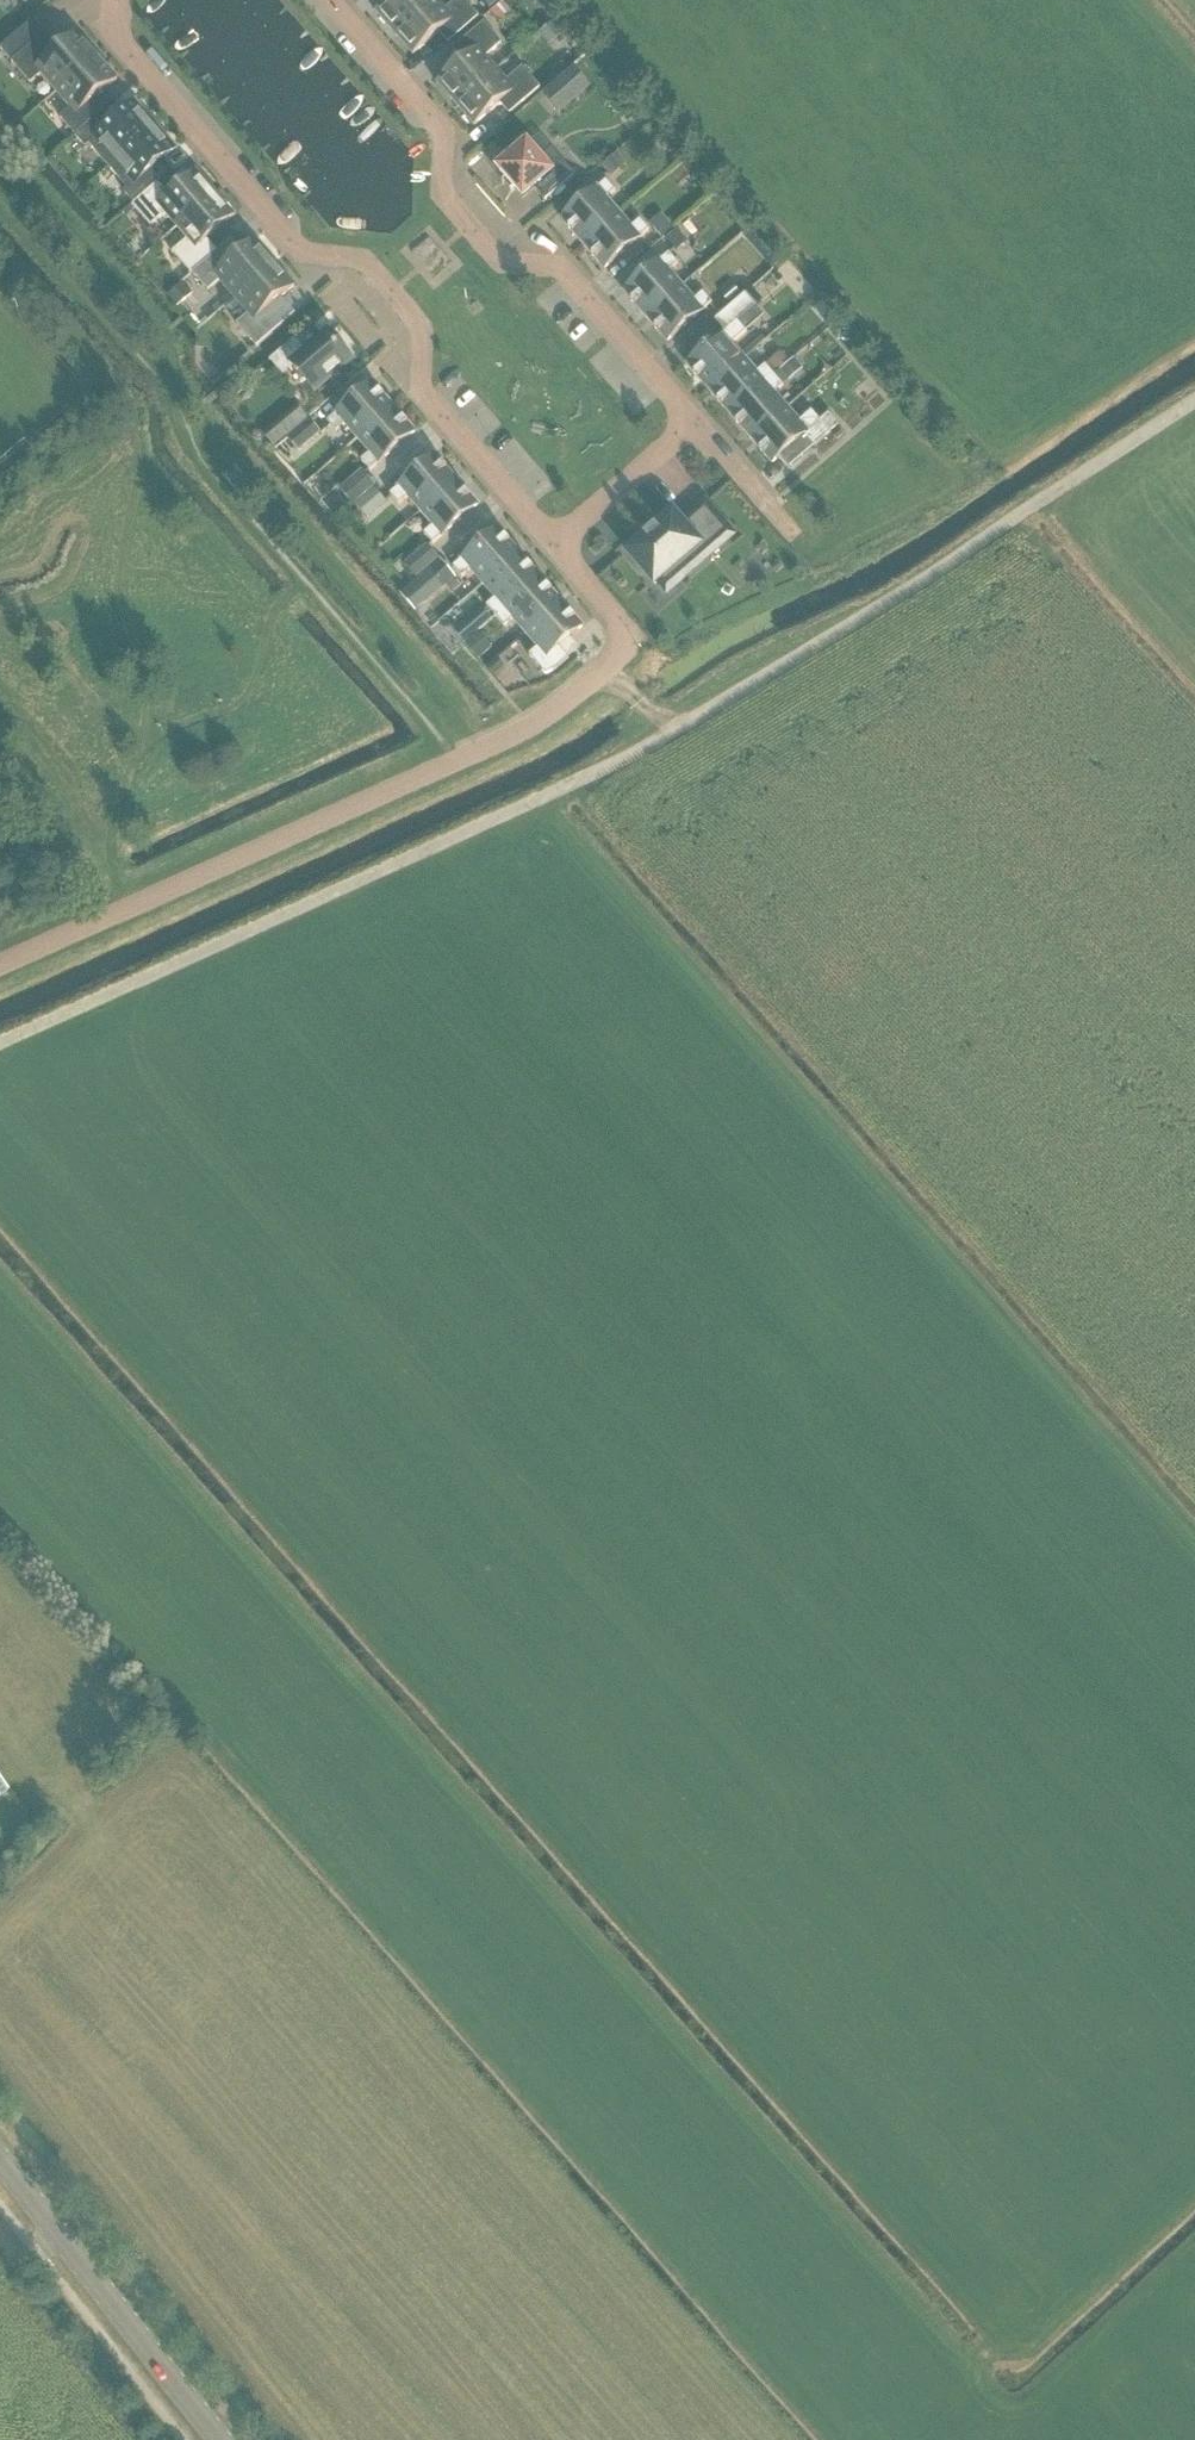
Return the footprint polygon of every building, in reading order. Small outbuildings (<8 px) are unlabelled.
[(431,0),(387,0),(375,10),(394,32),(431,0)] [(438,0),(431,0),(394,32),(413,54),(439,31),(448,42),(479,16),(465,0),(455,0),(445,9),(438,0)] [(58,48),(33,19),(0,47),(31,82),(41,73),(56,90),(97,55),(77,32),(58,48)] [(437,81),(455,103),(496,68),(486,56),(502,42),(484,22),(453,48),(462,59),(437,81)] [(550,43),(561,32),(552,22),(540,32),(550,43)] [(97,55),(56,90),(71,107),(60,116),(75,134),(108,105),(99,95),(117,79),(97,55)] [(575,64),(544,91),(560,110),(591,83),(575,64)] [(506,80),(496,68),(455,103),(474,125),(500,103),(509,113),(540,87),(522,66),(506,80)] [(156,124),(136,100),(116,118),(106,107),(75,135),(85,147),(89,144),(108,165),(156,124)] [(176,147),(156,124),(108,165),(127,187),(123,191),(134,203),(158,182),(165,176),(156,165),(176,147)] [(545,199),(574,174),(552,148),(539,159),(527,144),(524,146),(518,139),(504,152),(510,159),(499,168),(523,196),(534,186),(545,199)] [(215,192),(196,170),(169,194),(158,182),(134,203),(132,204),(151,226),(166,213),(177,225),(215,192)] [(582,243),(619,211),(606,197),(615,190),(606,179),(597,187),(597,186),(561,218),(582,243)] [(234,214),(215,192),(177,225),(187,238),(172,251),(191,273),(217,250),(206,238),(234,214)] [(619,211),(582,243),(604,268),(640,236),(649,229),(640,218),(631,226),(619,211)] [(447,266),(462,253),(443,230),(428,243),(447,266)] [(275,261),(254,238),(241,250),(231,239),(193,272),(208,290),(220,280),(234,296),(275,261)] [(623,291),(645,316),(682,284),(669,270),(678,262),(669,252),(660,259),(623,291)] [(295,285),(275,261),(234,296),(248,313),(236,323),(256,346),(295,313),(281,297),(295,285)] [(682,284),(645,316),(667,341),(703,309),(712,301),(703,291),(694,299),(682,284)] [(756,305),(745,292),(720,314),(730,326),(723,332),(686,363),(708,388),(744,357),(732,343),(746,330),(737,320),(756,305)] [(351,357),(328,330),(305,350),(295,338),(270,359),(282,374),(293,365),(314,389),(351,357)] [(811,383),(795,366),(805,357),(788,340),(766,361),(798,394),(811,383)] [(729,413),(774,374),(765,364),(757,371),(744,357),(708,388),(729,413)] [(750,438),(787,406),(774,392),(783,384),(774,374),(729,413),(750,438)] [(345,423),(357,437),(393,406),(372,381),(335,412),(336,413),(327,420),(336,430),(345,423)] [(415,431),(393,406),(357,437),(370,452),(361,459),(370,470),(378,462),(379,462),(415,431)] [(799,420),(787,406),(750,438),(772,462),(804,435),(814,446),(839,424),(829,412),(820,420),(812,410),(799,420)] [(408,496),(420,510),(456,479),(435,454),(398,485),(399,485),(390,493),(399,503),(408,496)] [(375,487),(361,471),(341,490),(354,505),(375,487)] [(478,504),(456,479),(420,510),(432,525),(424,532),(433,542),(441,535),(442,535),(478,504)] [(386,503),(375,490),(357,506),(368,519),(386,503)] [(732,533),(706,503),(682,523),(673,513),(628,551),(654,582),(671,568),(680,578),(732,533)] [(470,569),(482,583),(519,551),(497,527),(461,558),(452,566),(461,576),(470,569)] [(439,557),(427,543),(405,561),(417,576),(439,557)] [(486,605),(495,615),(540,576),(519,551),(482,583),(495,597),(486,605)] [(447,584),(431,566),(409,585),(425,603),(447,584)] [(512,618),(525,632),(561,601),(540,576),(495,615),(504,625),(512,618)] [(528,654),(537,664),(583,625),(561,601),(525,632),(537,646),(528,654)] [(479,629),(468,617),(453,630),(464,642),(479,629)] [(492,646),(478,630),(464,642),(479,658),(492,646)]
